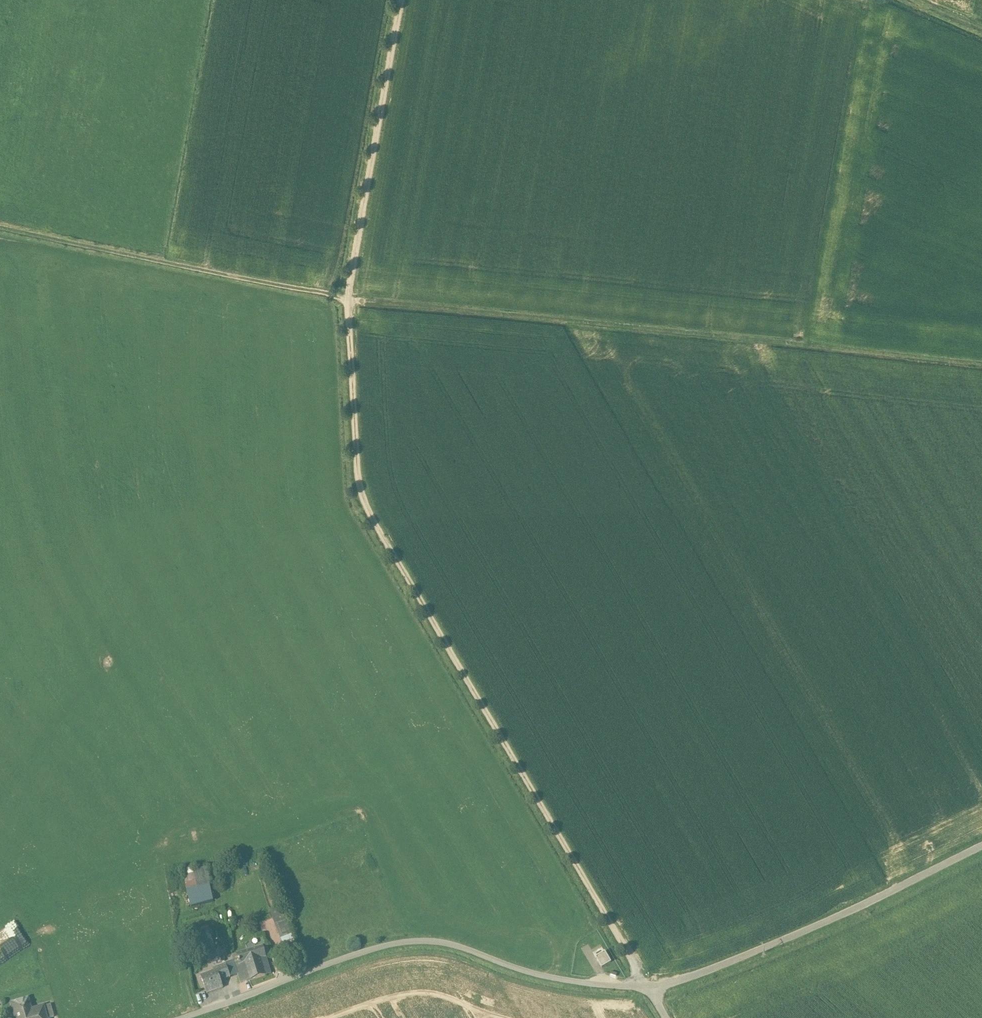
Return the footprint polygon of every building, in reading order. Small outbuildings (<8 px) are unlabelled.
[(216,899),(209,866),(183,872),(190,905),(216,899)] [(302,946),(291,916),(275,922),(285,952),(302,946)] [(273,972),(265,946),(235,955),(243,981),(273,972)] [(595,956),(605,951),(602,946),(592,951),(595,956)] [(222,952),(215,955),(219,963),(225,960),(222,952)] [(610,963),(605,953),(596,958),(602,968),(610,963)] [(225,989),(217,967),(195,974),(203,997),(225,989)] [(45,1007),(32,1012),(28,999),(10,1005),(14,1017),(48,1017),(45,1007)]
